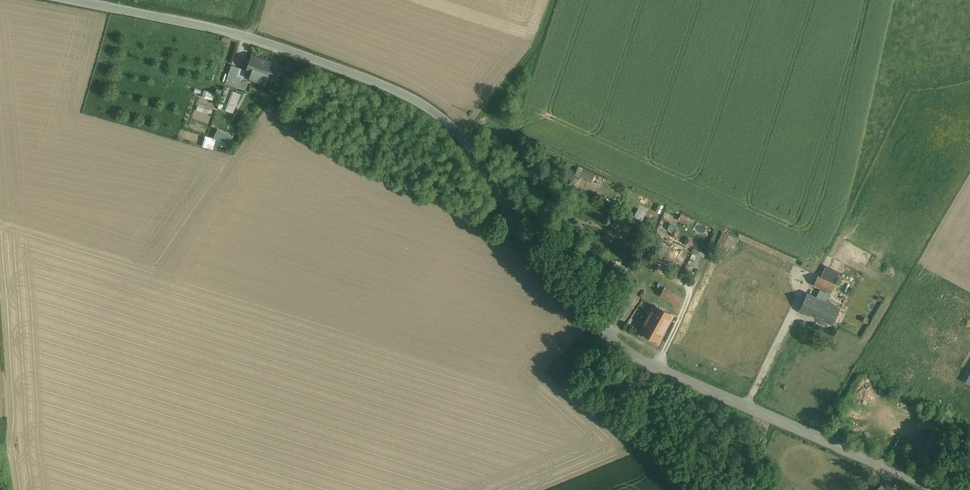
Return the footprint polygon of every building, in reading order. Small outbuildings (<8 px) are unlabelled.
[(281,65),(252,55),(246,70),(253,73),(261,76),(276,81),(281,65)] [(240,68),(232,66),(229,75),(237,78),(238,75),(240,68)] [(238,75),(237,78),(229,75),(225,87),(240,92),(245,77),(238,75)] [(205,90),(203,97),(214,99),(216,92),(205,90)] [(197,110),(196,115),(211,118),(212,113),(197,110)] [(231,144),(233,133),(217,129),(215,137),(206,135),(203,146),(214,148),(216,140),(231,144)] [(584,167),(580,176),(592,182),(596,173),(584,167)] [(588,188),(590,182),(579,177),(576,182),(588,188)] [(692,216),(680,211),(677,218),(689,223),(692,216)] [(629,224),(618,217),(614,223),(625,230),(629,224)] [(736,238),(722,232),(718,242),(721,243),(732,248),(736,238)] [(683,247),(669,241),(663,238),(659,247),(679,256),(683,247)] [(692,244),(680,271),(688,274),(692,264),(696,266),(702,255),(703,255),(706,250),(697,246),(692,244)] [(835,284),(818,276),(814,284),(826,290),(831,293),(835,284)] [(681,295),(663,287),(659,296),(677,304),(681,295)] [(825,292),(820,290),(817,298),(826,302),(831,293),(826,290),(825,292)] [(817,298),(807,293),(799,310),(832,325),(840,309),(826,302),(817,298)] [(672,315),(654,305),(640,331),(658,341),(672,315)]
